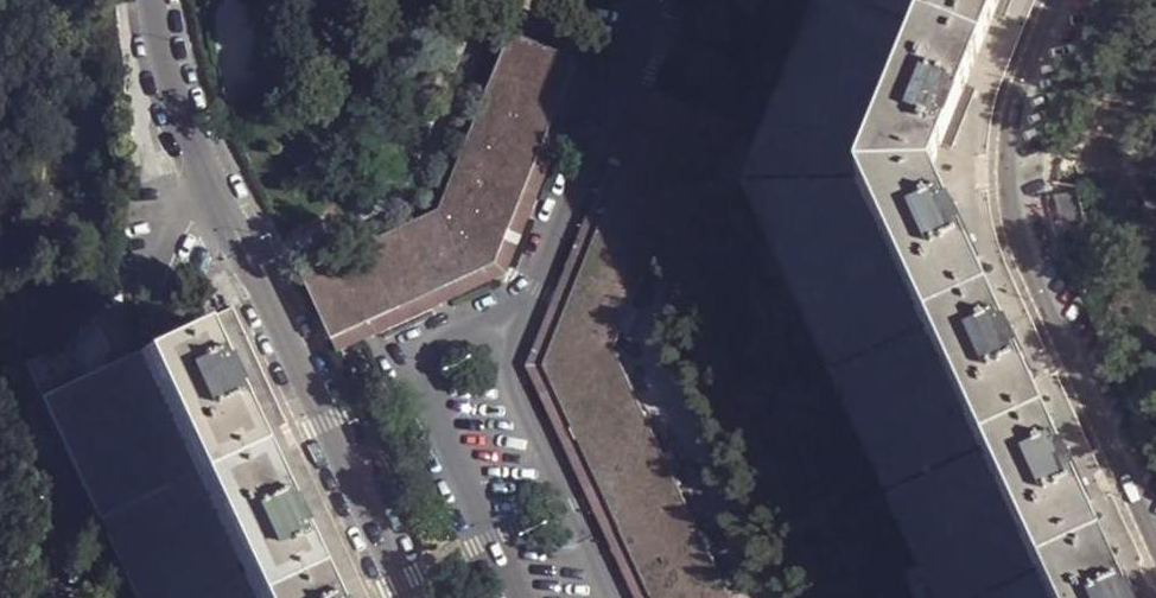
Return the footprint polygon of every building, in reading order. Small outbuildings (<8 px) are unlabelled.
[(740,178),(922,571),(935,597),(1054,597),(1042,571),(982,444),(927,322),(860,177),(921,29),(933,0),(814,0),(740,178)] [(982,54),(997,18),(1004,0),(933,0),(921,29),(982,54)] [(997,18),(1009,21),(1018,0),(1004,0),(997,18)] [(860,177),(932,175),(944,149),(968,87),(982,54),(921,29),(860,177)] [(567,32),(561,55),(582,64),(590,41),(567,32)] [(311,274),(341,341),(500,269),(582,64),(561,55),(515,36),(445,215),(311,274)] [(505,275),(512,282),(594,68),(587,66),(582,64),(500,269),(505,275)] [(980,91),(968,87),(944,149),(954,153),(980,91)] [(536,361),(551,361),(631,164),(658,95),(652,93),(645,90),(536,361)] [(624,348),(689,185),(631,164),(551,361),(658,597),(736,597),(624,348)] [(927,322),(987,296),(971,264),(944,205),(932,175),(860,177),(927,322)] [(1065,224),(1087,219),(1083,196),(1061,201),(1065,224)] [(957,199),(944,205),(971,264),(985,258),(957,199)] [(505,275),(500,269),(341,341),(343,345),(347,354),(374,343),(512,282),(505,275)] [(982,444),(1043,417),(1030,385),(1002,327),(987,296),(927,322),(982,444)] [(205,468),(260,443),(224,369),(217,351),(203,321),(148,347),(205,468)] [(1013,321),(1002,327),(1030,385),(1040,380),(1013,321)] [(117,359),(102,326),(81,335),(24,361),(39,395),(117,359)] [(198,471),(205,468),(148,347),(142,349),(198,471)] [(222,348),(217,351),(224,369),(231,366),(222,348)] [(96,518),(198,471),(142,349),(117,359),(39,395),(96,518)] [(536,361),(643,597),(658,597),(551,361),(536,361)] [(1042,571),(1101,542),(1086,508),(1059,448),(1043,417),(982,444),(1042,571)] [(1068,442),(1059,448),(1086,508),(1096,503),(1068,442)] [(261,590),(316,564),(303,536),(294,518),(260,443),(205,468),(261,590)] [(261,590),(205,468),(198,471),(254,593),(261,590)] [(198,471),(96,518),(134,597),(244,597),(254,593),(198,471)] [(300,516),(294,518),(303,536),(308,532),(300,516)] [(1118,579),(1101,542),(1042,571),(1054,597),(1127,597),(1118,579)] [(330,596),(316,564),(261,590),(265,597),(331,597),(330,596)] [(1118,579),(1127,597),(1142,597),(1130,572),(1118,579)] [(261,590),(254,593),(256,597),(265,597),(261,590)]
